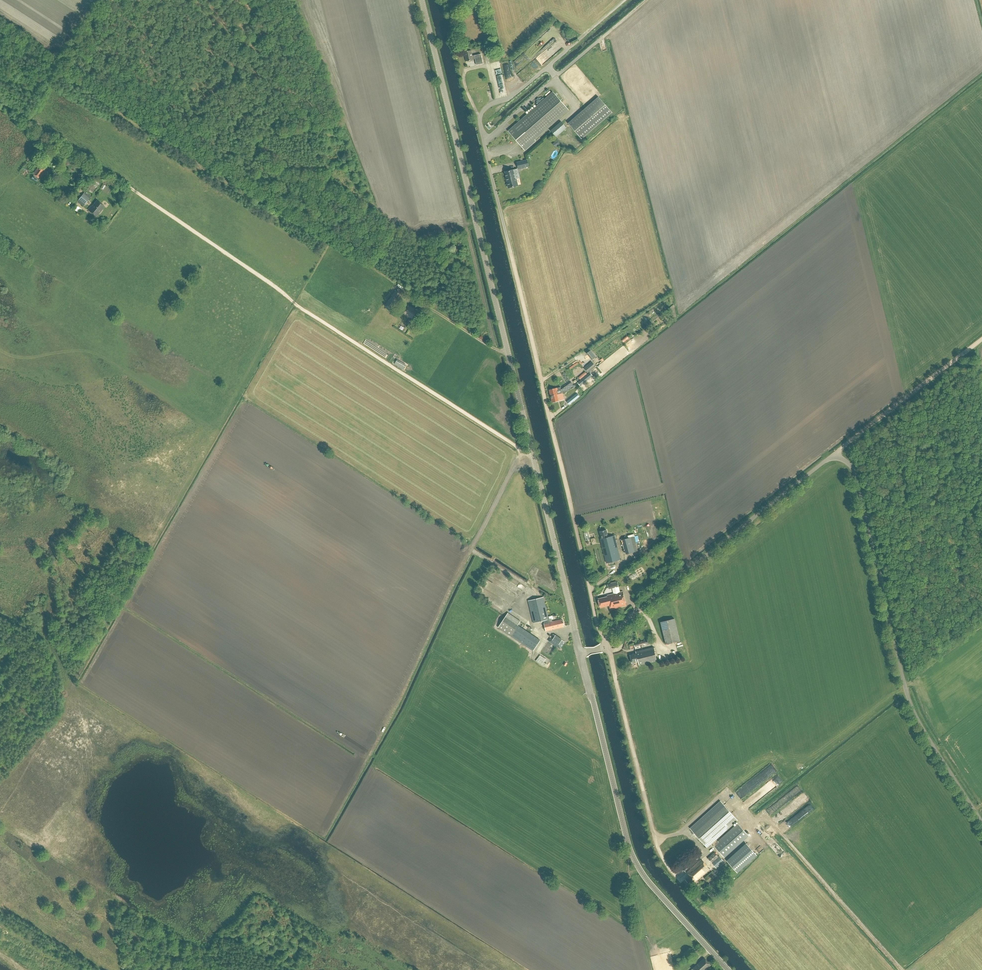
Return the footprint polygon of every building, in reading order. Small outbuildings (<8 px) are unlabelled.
[(473,59),(475,59),(476,65),(483,64),(481,54),(472,56),(471,50),(464,52),(466,61),(473,60),(473,59)] [(525,150),(536,141),(535,140),(569,110),(553,92),(508,131),(525,150)] [(568,123),(582,139),(612,113),(599,97),(568,123)] [(556,137),(567,128),(562,122),(551,131),(556,137)] [(519,169),(528,166),(527,160),(517,162),(519,169)] [(46,166),(42,163),(41,165),(40,164),(33,175),(39,179),(47,168),(45,167),(46,166)] [(508,188),(518,185),(516,179),(520,178),(517,169),(505,172),(507,181),(508,188)] [(85,204),(91,197),(85,192),(79,199),(85,204)] [(91,206),(87,210),(96,217),(105,206),(97,200),(92,206),(91,206)] [(391,310),(402,294),(395,290),(392,295),(389,300),(388,300),(385,305),(386,305),(385,306),(391,310)] [(416,321),(421,314),(414,309),(415,308),(408,304),(403,313),(416,321)] [(577,354),(569,359),(571,361),(574,359),(577,363),(581,360),(577,354)] [(404,370),(407,365),(398,359),(394,364),(404,370)] [(588,373),(596,366),(592,361),(584,368),(588,373)] [(565,392),(570,389),(574,386),(571,382),(561,389),(560,387),(549,389),(551,396),(559,394),(559,393),(565,392)] [(569,405),(580,396),(577,392),(566,402),(569,405)] [(559,394),(551,396),(552,402),(564,399),(563,393),(559,394)] [(609,537),(607,530),(600,532),(602,539),(600,539),(607,563),(620,560),(614,536),(609,537)] [(626,554),(635,552),(631,537),(623,539),(626,554)] [(489,574),(485,579),(495,587),(499,582),(489,574)] [(608,589),(612,588),(613,593),(607,595),(608,597),(599,599),(601,608),(610,606),(611,609),(626,605),(622,591),(620,592),(619,587),(618,587),(617,582),(607,584),(608,589)] [(548,622),(547,619),(549,619),(543,597),(529,600),(534,623),(544,620),(544,623),(546,630),(563,626),(563,625),(564,624),(562,620),(561,620),(561,619),(548,622)] [(533,651),(540,641),(518,626),(521,621),(508,613),(498,627),(533,651)] [(666,643),(680,640),(675,618),(660,622),(666,643)] [(563,638),(557,634),(555,636),(553,634),(548,641),(560,649),(565,642),(562,640),(563,638)] [(657,660),(654,646),(636,650),(636,653),(630,654),(632,663),(639,661),(639,664),(657,660)] [(544,667),(546,663),(544,662),(546,659),(540,655),(536,661),(544,667)] [(737,805),(741,810),(773,785),(769,779),(760,787),(760,788),(747,798),(749,801),(747,802),(745,799),(737,805)] [(767,815),(783,801),(778,795),(762,809),(767,815)] [(711,842),(716,838),(737,819),(725,805),(694,833),(706,846),(711,842)] [(790,821),(806,811),(803,806),(787,816),(790,821)] [(737,872),(756,855),(745,843),(726,860),(737,872)] [(718,856),(712,862),(716,868),(724,862),(719,856),(718,856)] [(692,887),(695,885),(694,883),(709,869),(701,860),(687,873),(689,876),(685,880),(692,887)] [(709,882),(716,876),(712,872),(705,878),(709,882)] [(711,964),(704,957),(692,969),(694,969),(705,969),(711,964)]
